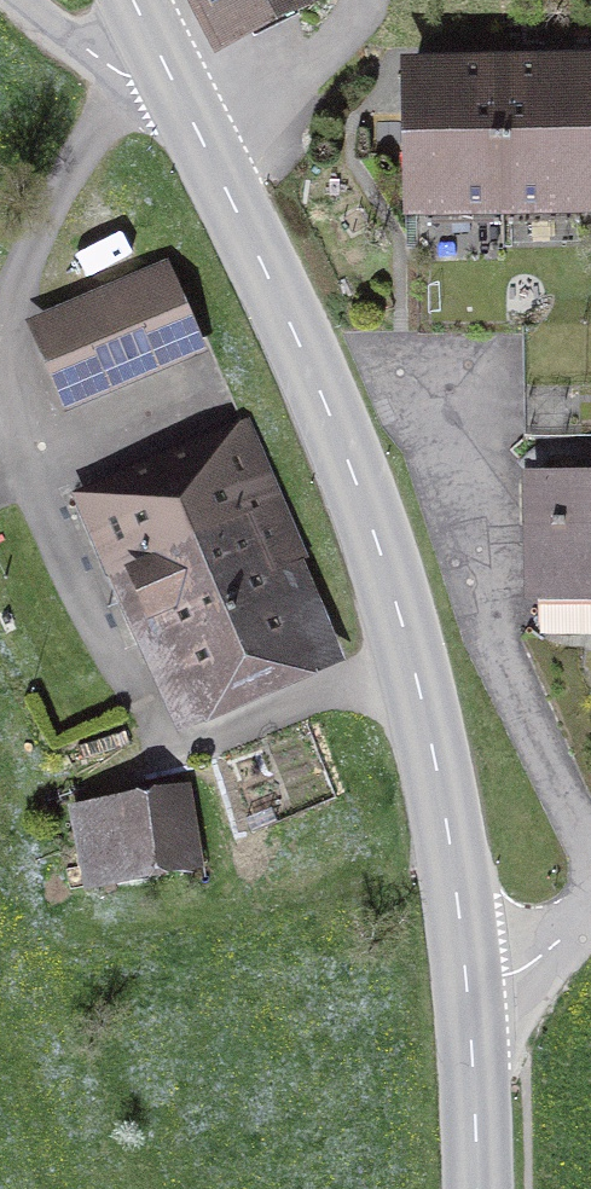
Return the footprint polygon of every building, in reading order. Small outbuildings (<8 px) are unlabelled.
[(223,37),(296,0),(204,0),(223,37)] [(590,386),(590,236),(588,70),(500,71),(503,205),(505,328),(531,328),(532,388),(590,386)] [(503,205),(500,71),(412,73),(417,330),(505,328),(503,205)] [(86,278),(138,267),(131,234),(79,245),(86,278)] [(77,397),(194,345),(165,282),(49,334),(77,397)] [(532,388),(533,438),(590,437),(590,386),(532,388)] [(208,692),(309,647),(217,442),(117,487),(135,527),(102,541),(127,597),(159,583),(208,692)] [(534,479),(539,625),(590,624),(590,478),(534,479)] [(193,786),(74,810),(87,886),(133,877),(132,871),(208,855),(193,786)]
